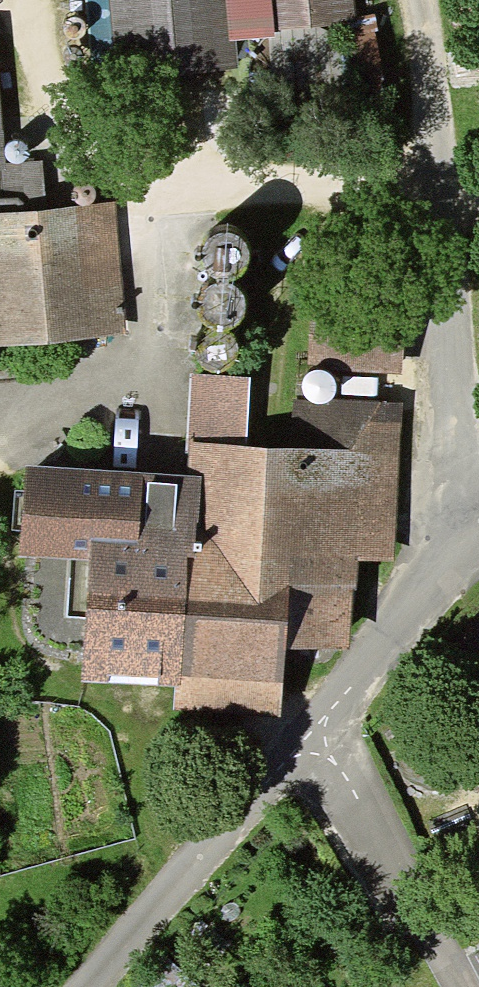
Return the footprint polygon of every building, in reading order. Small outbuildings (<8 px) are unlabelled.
[(109,66),(208,58),(205,17),(204,0),(104,0),(109,66)] [(205,17),(262,12),(261,0),(204,0),(205,17)] [(262,12),(331,7),(330,0),(261,0),(262,12)] [(0,198),(0,326),(107,319),(98,191),(0,198)] [(174,420),(219,421),(220,364),(175,363),(174,420)] [(57,657),(154,658),(154,688),(248,690),(249,625),(322,626),(324,534),(379,535),(381,398),(285,396),(284,422),(219,421),(174,420),(172,484),(115,483),(115,467),(0,465),(0,526),(60,527),(57,657)]
